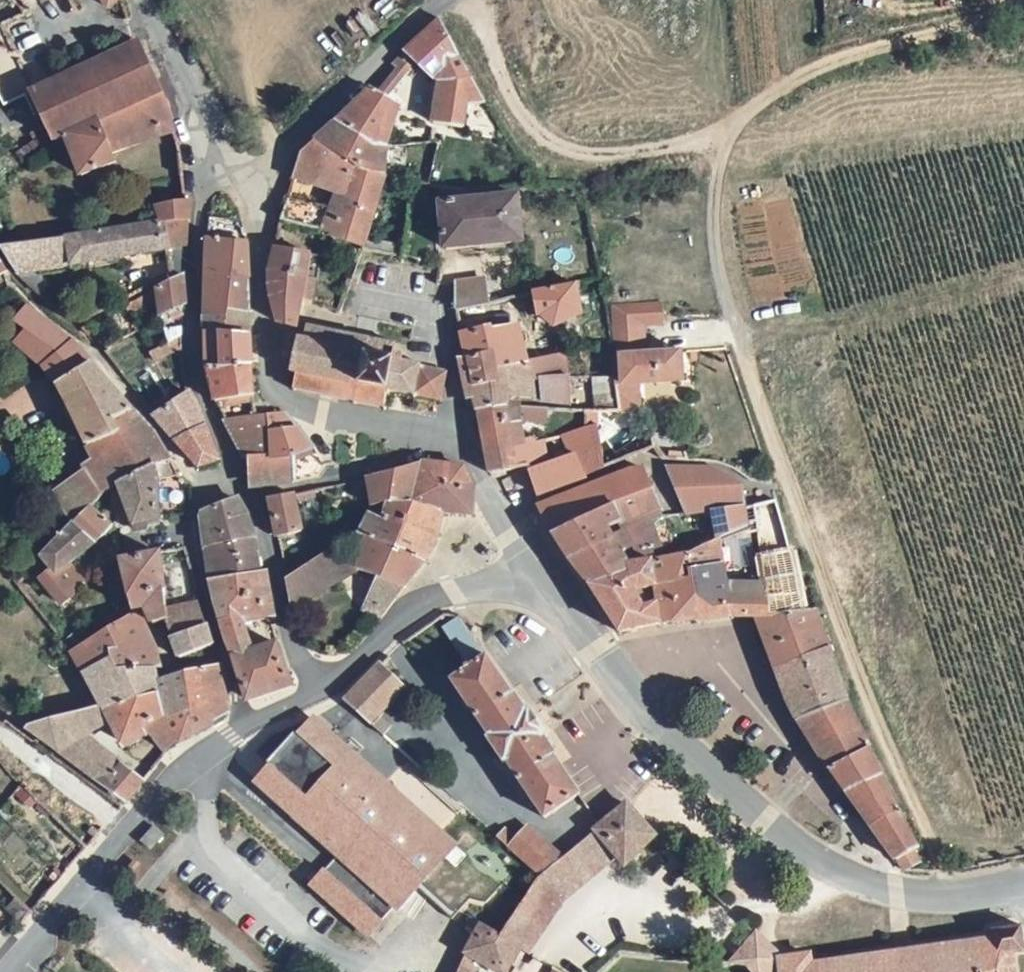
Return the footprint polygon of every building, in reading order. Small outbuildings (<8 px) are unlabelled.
[(450,102),(481,101),(435,16),(396,50),(410,64),(413,68),(419,73),(426,74),(414,119),(446,124),(450,102)] [(119,45),(15,97),(36,143),(50,136),(142,92),(119,45)] [(391,66),(370,87),(378,96),(410,64),(396,50),(394,51),(390,55),(389,61),(391,66)] [(382,100),(378,96),(370,87),(361,80),(330,107),(367,141),(382,100)] [(147,96),(142,92),(50,136),(67,177),(99,160),(96,152),(157,122),(147,96)] [(365,167),(367,141),(330,107),(287,147),(274,168),(302,175),(313,139),(317,143),(331,156),(347,167),(365,167)] [(385,142),(407,144),(410,135),(414,119),(388,122),(385,142)] [(419,138),(410,135),(407,144),(418,147),(419,138)] [(315,178),(310,202),(305,221),(329,230),(354,240),(364,170),(365,167),(347,167),(331,156),(317,143),(313,139),(302,175),(315,178)] [(466,182),(435,183),(436,196),(433,196),(437,241),(516,236),(511,192),(468,194),(466,182)] [(305,221),(310,202),(271,194),(268,215),(305,221)] [(180,204),(159,208),(162,223),(168,255),(187,250),(185,228),(183,206),(180,204)] [(205,270),(231,270),(245,271),(247,264),(246,233),(240,232),(240,209),(207,208),(205,270)] [(300,253),(305,221),(268,215),(263,246),(300,253)] [(168,255),(162,223),(25,245),(2,249),(20,279),(168,255)] [(329,230),(318,275),(310,272),(304,304),(338,313),(354,240),(329,230)] [(299,269),(300,253),(263,246),(263,256),(264,277),(268,297),(275,316),(293,325),(295,302),(299,269)] [(295,302),(304,304),(310,272),(299,269),(295,302)] [(205,270),(204,306),(224,304),(231,270),(205,270)] [(245,303),(245,271),(231,270),(224,304),(245,303)] [(451,306),(479,299),(476,278),(449,281),(451,306)] [(460,358),(484,353),(489,377),(506,372),(503,359),(517,355),(508,326),(485,329),(484,316),(532,310),(546,322),(573,309),(568,279),(479,299),(451,306),(460,358)] [(146,295),(154,319),(176,308),(175,280),(146,295)] [(245,303),(224,304),(204,306),(206,329),(248,327),(248,303),(245,303)] [(650,322),(649,304),(605,306),(605,320),(634,319),(635,323),(650,322)] [(30,332),(19,345),(53,374),(70,414),(96,451),(115,433),(110,425),(135,409),(93,365),(77,349),(32,308),(20,321),(30,332)] [(51,314),(58,318),(60,312),(53,308),(51,314)] [(157,329),(154,319),(144,323),(148,333),(157,329)] [(605,320),(606,351),(640,349),(639,337),(635,337),(635,323),(634,319),(605,320)] [(441,403),(447,371),(403,360),(404,353),(396,351),(398,344),(310,324),(307,338),(301,336),(292,371),(298,373),(295,389),(383,407),(387,392),(441,403)] [(248,330),(248,327),(206,329),(209,359),(251,358),(248,330)] [(640,349),(606,351),(608,380),(627,379),(673,377),(673,346),(640,349)] [(533,379),(555,377),(553,350),(517,355),(523,380),(533,379)] [(490,381),(489,377),(484,353),(460,358),(452,360),(459,388),(490,381)] [(503,359),(506,372),(489,377),(490,381),(459,388),(463,402),(474,401),(520,396),(527,395),(523,380),(517,355),(503,359)] [(209,359),(217,397),(255,391),(251,358),(209,359)] [(535,401),(563,405),(561,376),(555,377),(533,379),(535,401)] [(627,379),(608,380),(609,407),(629,406),(627,379)] [(246,458),(281,451),(267,412),(258,413),(255,391),(217,397),(241,459),(246,458)] [(223,461),(196,394),(159,418),(206,468),(223,461)] [(520,396),(474,401),(488,472),(509,468),(507,451),(527,445),(520,396)] [(115,433),(96,451),(106,466),(134,448),(128,438),(146,422),(135,409),(110,425),(115,433)] [(319,453),(286,410),(267,412),(281,451),(291,481),(324,476),(319,453)] [(146,422),(128,438),(134,448),(141,461),(161,440),(146,422)] [(587,425),(581,427),(571,430),(576,448),(548,454),(527,464),(534,489),(601,464),(587,425)] [(172,465),(161,440),(141,461),(149,474),(172,465)] [(106,466),(116,493),(127,481),(149,474),(141,461),(134,448),(106,466)] [(291,481),(281,451),(246,458),(253,487),(291,481)] [(391,499),(394,499),(471,483),(461,465),(422,461),(367,476),(373,505),(391,499)] [(558,537),(652,482),(645,463),(641,462),(543,506),(558,537)] [(689,508),(715,505),(742,503),(737,484),(707,467),(670,464),(689,508)] [(66,502),(82,525),(97,510),(116,493),(106,466),(59,500),(59,502),(61,505),(64,505),(66,502)] [(139,523),(158,519),(149,474),(127,481),(135,506),(139,523)] [(614,544),(609,534),(661,505),(652,482),(558,537),(575,562),(614,544)] [(471,512),(471,483),(394,499),(441,512),(471,512)] [(264,499),(272,537),(296,530),(289,494),(264,499)] [(757,519),(762,579),(764,595),(772,593),(780,612),(809,609),(777,495),(754,500),(757,519)] [(394,499),(391,499),(387,516),(370,513),(366,532),(361,534),(424,561),(435,547),(441,512),(394,499)] [(216,581),(264,570),(256,533),(244,506),(237,502),(217,509),(210,517),(208,531),(213,568),(216,581)] [(721,534),(748,522),(742,503),(715,505),(721,534)] [(648,554),(662,548),(652,520),(664,515),(663,511),(661,505),(609,534),(614,544),(575,562),(593,586),(649,565),(651,564),(648,554)] [(98,544),(116,525),(97,510),(82,525),(98,544)] [(48,558),(64,576),(98,544),(82,525),(48,558)] [(360,564),(378,574),(403,588),(424,561),(361,534),(287,577),(293,604),(360,564)] [(719,535),(687,548),(700,620),(731,616),(726,585),(719,535)] [(651,564),(649,565),(655,589),(659,607),(664,626),(700,620),(687,548),(678,552),(651,564)] [(171,613),(167,587),(162,558),(132,562),(136,584),(141,609),(155,608),(159,626),(174,625),(171,613)] [(638,593),(655,589),(649,565),(593,586),(625,634),(664,626),(659,607),(646,611),(638,593)] [(293,687),(278,642),(256,648),(251,623),(278,615),(267,569),(264,570),(216,581),(221,604),(233,654),(247,703),(293,687)] [(380,619),(403,588),(378,574),(360,607),(380,619)] [(192,577),(184,577),(185,585),(194,584),(192,577)] [(764,595),(762,579),(726,585),(731,616),(755,613),(752,598),(764,595)] [(185,585),(167,587),(171,613),(197,608),(194,584),(185,585)] [(780,612),(772,593),(764,595),(752,598),(755,613),(761,612),(772,640),(823,620),(819,609),(809,609),(780,612)] [(137,607),(130,610),(133,616),(139,613),(137,607)] [(103,635),(116,652),(116,660),(116,675),(155,673),(139,613),(133,616),(103,635)] [(529,712),(459,614),(441,626),(468,667),(452,677),(491,736),(488,738),(505,764),(509,762),(548,819),(582,796),(555,756),(558,754),(546,737),(550,735),(533,709),(529,712)] [(831,644),(823,620),(772,640),(783,665),(831,644)] [(210,650),(205,630),(177,639),(181,658),(210,650)] [(71,654),(81,648),(73,634),(63,641),(71,654)] [(81,648),(71,654),(84,675),(116,660),(116,652),(103,635),(81,648)] [(852,699),(831,644),(783,665),(808,713),(852,699)] [(116,660),(84,675),(103,712),(161,696),(158,685),(155,673),(116,675),(116,660)] [(390,688),(362,660),(355,667),(322,699),(353,725),(390,688)] [(214,670),(184,677),(194,708),(198,705),(208,716),(228,702),(214,670)] [(194,708),(184,677),(158,685),(161,696),(168,723),(194,708)] [(36,732),(32,736),(37,740),(62,759),(90,745),(117,732),(127,748),(149,735),(168,723),(161,696),(103,712),(36,732)] [(887,772),(852,699),(808,713),(853,787),(887,772)] [(208,716),(198,705),(194,708),(168,723),(149,735),(169,758),(197,742),(210,728),(227,718),(228,702),(208,716)] [(378,728),(364,718),(356,727),(370,739),(378,728)] [(374,933),(456,841),(352,754),(345,762),(338,756),(347,747),(313,720),(303,733),(298,729),(269,761),(275,765),(261,781),(348,858),(336,873),(331,870),(318,884),(374,933)] [(124,770),(90,745),(62,759),(74,767),(107,791),(124,770)] [(124,770),(107,791),(131,808),(148,787),(124,770)] [(907,812),(887,772),(853,787),(878,827),(907,812)] [(631,802),(601,826),(620,848),(630,859),(660,831),(652,824),(644,819),(639,812),(631,802)] [(926,849),(907,812),(878,827),(907,872),(925,863),(919,852),(926,849)] [(567,854),(532,824),(513,846),(536,866),(544,872),(567,854)] [(544,872),(503,925),(522,941),(527,945),(567,894),(620,848),(601,826),(567,854),(544,872)] [(506,828),(500,835),(505,839),(511,845),(517,838),(506,828)] [(474,947),(504,966),(522,941),(503,925),(483,913),(468,943),(474,947)] [(748,918),(729,960),(752,967),(767,936),(748,918)] [(785,954),(786,971),(1018,971),(1015,951),(1023,949),(1023,922),(989,927),(991,936),(822,961),(818,951),(785,954)] [(767,936),(752,967),(758,971),(786,971),(785,954),(767,936)] [(464,949),(471,953),(474,947),(468,943),(464,949)] [(479,957),(471,953),(464,949),(453,971),(471,971),(479,957)]
